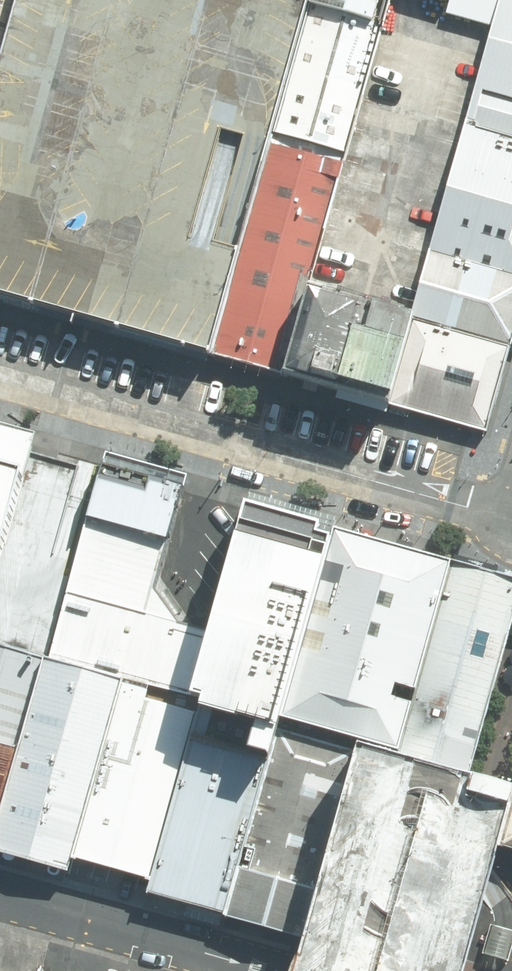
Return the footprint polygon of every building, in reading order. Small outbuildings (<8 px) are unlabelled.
[(0,31),(0,297),(211,354),(310,0),(9,0),(0,31)] [(9,0),(0,0),(0,31),(9,0)] [(387,0),(314,0),(277,133),(344,152),(387,0)] [(492,27),(499,0),(451,0),(447,14),(492,27)] [(492,27),(474,91),(511,102),(511,0),(499,0),(492,27)] [(465,126),(511,138),(511,102),(474,91),(465,126)] [(465,126),(429,252),(511,276),(511,138),(465,126)] [(343,164),(275,145),(217,352),(284,371),(306,292),(343,164)] [(511,331),(511,276),(429,252),(410,322),(507,349),(511,331)] [(284,372),(338,387),(361,308),(306,292),(284,372)] [(410,322),(361,308),(338,387),(389,401),(410,322)] [(507,349),(410,322),(389,401),(484,427),(507,349)] [(29,454),(34,435),(0,425),(0,446),(29,454)] [(29,454),(0,446),(0,554),(29,454)] [(182,489),(104,467),(50,659),(122,679),(196,699),(198,692),(215,631),(173,619),(154,590),(182,489)] [(317,528),(248,510),(198,692),(205,698),(205,706),(272,724),(327,540),(316,537),(317,528)] [(333,532),(280,717),(397,750),(450,565),(333,532)] [(397,750),(395,756),(468,781),(511,627),(511,582),(450,565),(397,750)] [(50,659),(0,643),(0,824),(50,659)] [(72,860),(122,679),(50,659),(0,824),(0,851),(69,870),(72,860)] [(147,881),(189,733),(194,715),(120,694),(72,860),(147,881)] [(355,753),(277,731),(270,756),(224,916),(302,938),(355,753)] [(143,893),(224,916),(270,756),(189,733),(143,893)] [(360,751),(305,946),(298,970),(459,970),(483,886),(488,869),(492,855),(495,844),(509,793),(497,789),(468,781),(360,751)] [(509,793),(495,844),(511,848),(511,793),(509,793)] [(491,926),(484,953),(496,956),(508,960),(511,946),(511,932),(491,926)]
